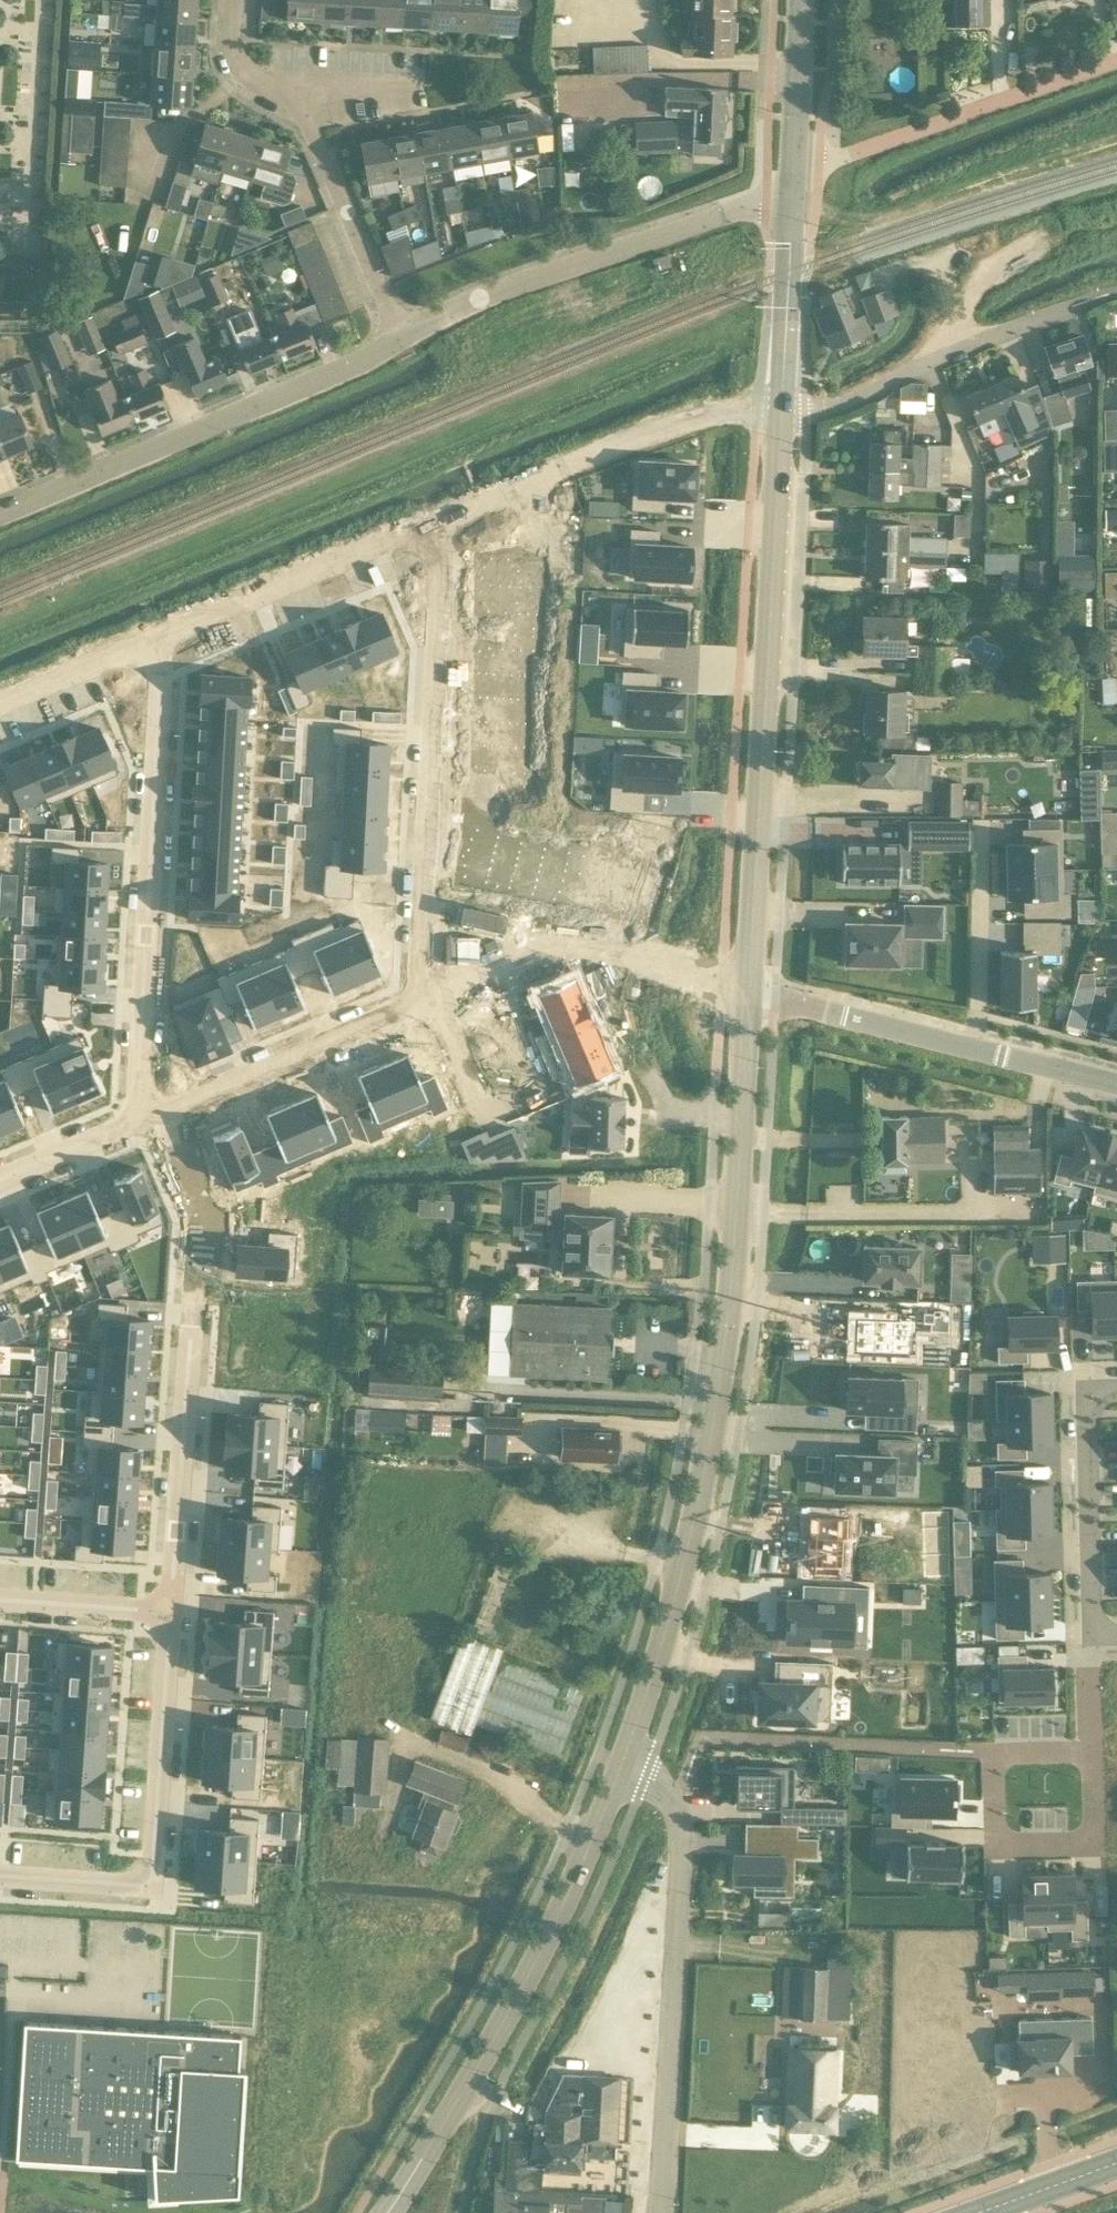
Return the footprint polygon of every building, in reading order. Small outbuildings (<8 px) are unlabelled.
[(110,14),(122,15),(122,3),(122,1),(115,0),(110,0),(110,14)] [(156,5),(122,3),(122,15),(155,17),(196,20),(198,0),(156,0),(156,5)] [(316,0),(288,0),(287,5),(287,19),(315,21),(316,0)] [(315,21),(343,22),(344,0),(316,0),(315,21)] [(343,22),(371,24),(373,0),(344,0),(343,22)] [(371,24),(399,26),(401,0),(373,0),(371,24)] [(399,26),(428,28),(430,0),(401,0),(399,26)] [(458,0),(430,0),(428,28),(456,30),(458,0)] [(456,30),(485,32),(487,0),(458,0),(456,30)] [(485,32),(514,34),(515,16),(529,16),(530,0),(487,0),(485,32)] [(680,55),(707,56),(730,56),(731,35),(732,14),(729,12),(729,0),(690,0),(689,11),(689,15),(692,15),(691,33),(691,39),(680,39),(680,55)] [(943,23),(986,22),(986,0),(943,0),(943,23)] [(287,5),(260,3),(259,17),(287,19),(287,5)] [(122,15),(110,14),(109,28),(121,29),(122,15)] [(153,45),(194,48),(196,20),(155,17),(153,45)] [(100,42),(68,39),(66,68),(77,68),(98,70),(100,42)] [(593,74),(646,71),(645,44),(591,47),(593,74)] [(194,48),(153,45),(151,74),(192,77),(193,65),(196,66),(199,63),(199,53),(197,49),(194,49),(194,48)] [(77,68),(66,68),(64,96),(75,97),(77,68)] [(879,94),(879,68),(865,68),(865,94),(879,94)] [(716,87),(731,88),(732,70),(717,69),(716,87)] [(192,77),(151,74),(149,103),(190,106),(192,77)] [(691,108),(690,141),(693,141),(692,154),(719,155),(719,142),(723,142),(725,89),(696,88),(695,108),(691,108)] [(63,112),(73,113),(95,114),(96,99),(75,97),(64,96),(63,112)] [(102,115),(129,117),(130,103),(103,100),(102,115)] [(867,104),(859,105),(861,119),(875,117),(873,108),(867,104)] [(74,163),(75,152),(70,152),(73,113),(63,112),(60,162),(74,163)] [(501,117),(508,157),(537,152),(534,136),(539,135),(542,131),(543,126),(542,121),(540,116),(535,114),(530,115),(530,112),(501,117)] [(95,114),(73,113),(70,152),(75,152),(92,154),(95,114)] [(101,127),(129,130),(129,117),(102,115),(101,127)] [(472,122),(479,162),(508,157),(501,117),(472,122)] [(636,154),(676,151),(674,120),(633,122),(636,154)] [(222,170),(233,130),(206,122),(194,162),(222,170)] [(444,126),(451,167),(479,162),(472,122),(444,126)] [(101,141),(128,143),(129,130),(101,127),(101,141)] [(444,127),(417,131),(424,171),(451,167),(444,127)] [(248,178),(249,179),(261,139),(233,130),(222,170),(236,175),(234,182),(246,186),(248,178)] [(389,136),(396,177),(424,172),(416,131),(389,136)] [(369,195),(398,189),(396,177),(389,136),(360,141),(369,195)] [(261,139),(249,179),(264,183),(260,197),(282,204),(289,201),(296,180),(293,172),(282,168),(288,147),(261,139)] [(99,155),(127,157),(128,143),(101,141),(99,155)] [(98,170),(126,172),(127,157),(99,155),(98,170)] [(125,186),(126,172),(98,170),(97,184),(125,186)] [(179,205),(180,203),(183,193),(185,188),(186,185),(172,181),(164,206),(164,207),(178,211),(179,205)] [(528,186),(514,189),(516,201),(529,199),(530,199),(528,186)] [(514,189),(499,191),(501,204),(502,203),(516,201),(514,189)] [(459,211),(457,199),(443,202),(446,214),(459,211)] [(529,199),(516,201),(517,210),(521,209),(531,207),(529,199)] [(516,201),(502,203),(504,212),(517,210),(516,201)] [(211,207),(209,214),(221,218),(225,206),(212,202),(211,207)] [(415,204),(400,210),(405,223),(420,217),(415,204)] [(285,226),(292,223),(306,218),(301,205),(280,213),(285,226)] [(405,223),(400,210),(386,215),(391,229),(405,223)] [(286,231),(292,245),(317,235),(311,221),(286,231)] [(492,225),(490,225),(469,229),(471,241),(494,238),(492,225)] [(230,254),(269,238),(271,237),(238,227),(230,254)] [(317,235),(292,245),(297,257),(322,247),(317,235)] [(322,247),(297,257),(302,270),(327,261),(322,247)] [(413,267),(410,248),(384,258),(391,275),(413,267)] [(148,265),(143,281),(161,286),(170,258),(152,252),(148,265)] [(277,252),(260,259),(267,275),(288,266),(284,256),(279,258),(277,252)] [(655,270),(670,265),(666,254),(651,259),(655,270)] [(327,261),(302,270),(307,283),(332,273),(327,261)] [(874,284),(868,270),(855,275),(861,289),(874,284)] [(228,298),(217,273),(200,280),(211,306),(228,298)] [(332,273),(307,283),(313,297),(338,286),(332,273)] [(338,286),(313,297),(318,309),(343,299),(338,286)] [(823,332),(829,347),(867,331),(861,315),(850,320),(838,289),(819,297),(822,306),(812,310),(821,333),(823,332)] [(156,291),(136,299),(153,340),(173,332),(156,291)] [(891,294),(879,298),(878,297),(862,303),(869,324),(886,317),(898,314),(891,294)] [(343,299),(318,309),(323,323),(348,312),(343,299)] [(271,335),(281,359),(314,345),(304,321),(298,324),(291,308),(275,314),(282,331),(271,335)] [(248,373),(281,359),(271,335),(260,339),(248,310),(226,319),(239,348),(238,349),(248,373)] [(134,314),(125,318),(120,320),(123,327),(109,333),(118,354),(147,343),(134,314)] [(72,353),(97,341),(87,321),(63,332),(72,353)] [(38,337),(51,369),(71,361),(58,329),(38,337)] [(1054,393),(1046,396),(1043,397),(1052,426),(1053,425),(1071,419),(1065,398),(1089,391),(1082,371),(1077,373),(1076,368),(1089,364),(1080,335),(1043,347),(1052,376),(1054,375),(1060,391),(1054,393)] [(195,394),(227,380),(217,356),(204,362),(193,336),(175,343),(186,368),(185,370),(195,394)] [(1108,345),(1110,375),(1116,374),(1116,344),(1108,345)] [(30,360),(15,366),(27,393),(42,387),(30,360)] [(136,389),(124,394),(134,418),(167,405),(158,381),(150,384),(144,368),(130,373),(136,389)] [(1014,373),(990,384),(1011,433),(1013,440),(1026,435),(1023,429),(1035,423),(1041,436),(1052,431),(1038,390),(1025,396),(1014,373)] [(109,378),(83,389),(101,432),(134,418),(124,394),(118,397),(109,378)] [(898,388),(898,400),(924,401),(925,384),(921,383),(909,383),(898,388)] [(1011,433),(990,384),(964,396),(976,422),(989,417),(1002,443),(992,447),(998,462),(1018,452),(1011,433)] [(1104,439),(1116,439),(1116,410),(1103,411),(1104,439)] [(6,455),(31,444),(18,413),(0,420),(0,442),(6,455)] [(868,468),(940,468),(940,457),(949,457),(950,445),(941,444),(911,443),(910,458),(897,458),(897,445),(905,445),(906,429),(882,428),(881,443),(869,442),(868,468)] [(1102,442),(1103,457),(1116,457),(1116,441),(1103,442),(1102,442)] [(635,461),(632,508),(662,509),(663,496),(693,498),(695,464),(635,461)] [(940,468),(868,468),(867,497),(895,498),(896,483),(911,483),(910,486),(939,487),(940,468)] [(959,500),(970,500),(971,488),(960,487),(959,500)] [(588,501),(588,514),(597,514),(616,515),(617,502),(597,501),(588,501)] [(1105,509),(1105,525),(1116,525),(1116,509),(1105,509)] [(954,518),(953,539),(968,539),(969,518),(954,518)] [(865,522),(865,550),(945,552),(945,538),(908,537),(908,524),(865,522)] [(631,529),(628,576),(689,580),(691,546),(657,544),(657,531),(631,529)] [(945,552),(865,550),(864,577),(881,578),(881,591),(901,592),(901,578),(907,577),(908,566),(945,567),(945,552)] [(1003,551),(1003,571),(1018,571),(1019,551),(1003,551)] [(1057,555),(1057,588),(1093,588),(1093,555),(1057,555)] [(484,556),(483,584),(530,587),(532,559),(484,556)] [(1053,559),(1048,559),(1023,559),(1023,588),(1053,588),(1053,559)] [(1105,600),(1116,600),(1116,573),(1104,574),(1105,600)] [(483,584),(481,612),(511,613),(510,628),(539,629),(540,613),(529,613),(530,587),(483,584)] [(626,607),(624,654),(650,655),(651,642),(662,642),(684,644),(683,645),(685,645),(687,609),(686,609),(685,610),(633,607),(633,606),(632,606),(632,607),(626,607)] [(356,622),(355,623),(373,664),(397,654),(391,638),(393,637),(387,622),(384,623),(380,613),(356,622)] [(904,616),(862,615),(861,654),(903,656),(903,655),(912,656),(912,673),(952,675),(953,645),(903,643),(904,616)] [(356,621),(332,631),(332,633),(333,632),(349,669),(348,669),(350,674),(373,664),(355,623),(356,622),(356,621)] [(332,633),(311,641),(327,678),(348,669),(349,669),(333,632),(332,633)] [(481,646),(479,672),(520,675),(521,650),(537,651),(538,635),(510,633),(509,647),(481,646)] [(297,677),(284,682),(286,686),(291,698),(295,709),(310,702),(304,688),(327,678),(311,641),(287,652),(297,677)] [(577,661),(596,662),(597,649),(578,648),(577,661)] [(623,671),(620,722),(681,726),(683,692),(658,691),(652,691),(653,673),(623,671)] [(479,672),(478,696),(479,696),(519,698),(520,675),(479,672)] [(201,674),(199,700),(248,702),(249,677),(201,674)] [(566,677),(565,692),(576,692),(577,678),(566,677)] [(286,686),(277,689),(283,702),(291,698),(286,686)] [(903,690),(865,689),(863,732),(878,733),(878,741),(879,741),(879,745),(912,746),(912,740),(915,741),(915,727),(902,726),(903,690)] [(1114,691),(1101,691),(1101,704),(1115,703),(1114,691)] [(479,696),(478,720),(517,722),(519,698),(479,696)] [(291,698),(283,702),(288,714),(296,711),(295,709),(291,698)] [(200,701),(199,721),(245,724),(247,704),(248,704),(248,702),(199,700),(199,701),(200,701)] [(340,709),(339,720),(354,721),(354,709),(340,709)] [(372,710),(371,721),(386,722),(386,711),(372,710)] [(558,710),(557,725),(568,725),(569,711),(558,710)] [(386,711),(386,722),(400,723),(401,712),(386,711)] [(478,720),(476,744),(516,746),(517,722),(478,720)] [(199,721),(198,743),(244,745),(245,724),(199,721)] [(557,725),(556,739),(567,740),(568,725),(557,725)] [(282,726),(282,735),(295,736),(296,727),(282,726)] [(332,726),(331,742),(336,743),(335,767),(385,770),(387,743),(360,742),(361,728),(332,726)] [(1073,734),(1062,726),(1053,741),(1064,748),(1073,734)] [(74,737),(73,738),(92,784),(117,774),(108,753),(110,752),(104,737),(102,738),(97,727),(74,737)] [(573,735),(572,751),(579,751),(601,752),(602,737),(580,736),(573,735)] [(73,736),(49,746),(50,747),(51,747),(70,793),(92,784),(73,738),(74,737),(73,736)] [(198,743),(197,764),(243,766),(244,745),(198,743)] [(476,744),(475,771),(502,772),(501,786),(530,788),(531,772),(515,771),(516,746),(476,744)] [(50,747),(29,756),(46,798),(45,798),(47,803),(70,793),(51,747),(50,747)] [(1101,751),(1101,768),(1116,768),(1116,750),(1101,751)] [(613,753),(610,806),(642,808),(643,788),(663,789),(677,790),(679,757),(613,753)] [(856,764),(856,771),(857,773),(857,786),(929,788),(930,756),(892,755),(892,758),(890,758),(858,757),(858,762),(856,764)] [(29,756),(4,767),(22,808),(45,798),(46,798),(29,756)] [(280,760),(280,769),(294,769),(294,760),(280,760)] [(197,764),(196,785),(242,788),(243,766),(197,764)] [(335,767),(334,792),(339,793),(339,791),(384,794),(385,770),(335,767)] [(294,769),(280,769),(279,778),(293,779),(294,769)] [(300,775),(299,789),(311,790),(311,776),(300,775)] [(1097,775),(1079,776),(1079,791),(1097,791),(1097,775)] [(960,816),(961,815),(961,799),(961,781),(937,781),(935,815),(960,816)] [(196,785),(194,807),(241,809),(242,788),(196,785)] [(299,789),(299,804),(310,805),(311,790),(299,789)] [(339,793),(338,815),(383,818),(383,817),(384,794),(339,791),(339,793)] [(492,793),(491,804),(506,804),(507,793),(492,793)] [(516,794),(516,805),(530,806),(531,795),(516,794)] [(531,795),(530,806),(545,807),(545,795),(531,795)] [(961,799),(961,815),(983,816),(983,800),(961,799)] [(274,802),(274,811),(287,812),(288,803),(274,802)] [(194,807),(193,828),(240,831),(241,809),(194,807)] [(1080,809),(1080,818),(1098,817),(1097,809),(1080,809)] [(287,812),(274,811),(273,820),(287,821),(287,812)] [(636,812),(635,828),(663,829),(664,813),(636,812)] [(336,838),(336,839),(384,842),(385,817),(383,817),(383,818),(338,815),(336,838)] [(9,816),(8,831),(19,831),(20,817),(9,816)] [(908,819),(908,848),(968,848),(968,819),(908,819)] [(294,823),(293,837),(304,838),(305,823),(294,823)] [(45,827),(44,838),(59,839),(59,828),(45,827)] [(59,828),(59,839),(73,840),(74,829),(59,828)] [(193,828),(192,850),(238,852),(240,831),(193,828)] [(1006,855),(1001,855),(1001,869),(1006,869),(1006,867),(1061,867),(1060,829),(1027,830),(1028,843),(1006,844),(1006,855)] [(91,830),(90,841),(105,842),(105,831),(91,830)] [(105,831),(105,842),(119,843),(120,832),(105,831)] [(470,837),(460,876),(485,882),(486,882),(496,844),(470,837)] [(1099,837),(1100,854),(1101,854),(1116,853),(1116,837),(1099,837)] [(324,863),(324,879),(352,881),(353,867),(383,868),(384,842),(336,839),(336,838),(331,838),(330,864),(324,863)] [(542,856),(533,894),(558,901),(566,870),(580,874),(587,846),(571,842),(568,862),(542,856)] [(485,882),(485,883),(510,890),(510,889),(509,888),(519,850),(496,844),(486,882),(485,882)] [(272,845),(271,854),(285,854),(285,845),(272,845)] [(900,845),(842,845),(842,884),(900,884),(900,845)] [(51,846),(50,862),(66,863),(65,886),(65,887),(104,889),(106,863),(79,862),(80,847),(51,846)] [(595,848),(587,876),(601,880),(594,908),(621,915),(633,869),(608,863),(610,852),(595,848)] [(192,850),(191,871),(237,873),(238,852),(192,850)] [(519,850),(509,888),(510,889),(533,894),(542,856),(519,850)] [(1101,854),(1101,867),(1116,867),(1116,853),(1101,854)] [(271,854),(271,863),(285,863),(285,854),(271,854)] [(1006,880),(1001,880),(1002,894),(1007,894),(1007,897),(1029,896),(1029,916),(1068,915),(1068,894),(1061,894),(1061,867),(1006,867),(1006,869),(1006,880)] [(621,915),(621,917),(648,924),(661,875),(633,868),(621,915)] [(189,890),(189,892),(237,895),(237,893),(236,893),(237,873),(191,871),(190,891),(189,890)] [(1,873),(1,886),(16,887),(17,873),(1,873)] [(324,879),(323,896),(351,897),(352,881),(324,879)] [(54,885),(53,912),(63,912),(63,911),(103,913),(104,889),(65,887),(65,886),(54,885)] [(269,887),(269,896),(283,897),(283,888),(269,887)] [(969,890),(961,890),(961,903),(969,903),(969,890)] [(189,892),(187,918),(236,921),(237,895),(189,892)] [(23,894),(22,909),(33,909),(34,895),(23,894)] [(269,896),(269,905),(282,906),(283,897),(269,896)] [(843,962),(843,963),(845,963),(896,964),(898,964),(898,963),(897,963),(898,933),(903,933),(903,935),(903,937),(904,937),(904,936),(939,937),(941,937),(941,936),(940,936),(941,907),(942,906),(940,906),(905,906),(905,905),(904,905),(903,906),(904,906),(904,927),(898,927),(898,925),(899,923),(897,923),(897,924),(846,923),(846,922),(844,922),(844,924),(845,924),(844,962),(843,962)] [(22,909),(21,923),(32,924),(33,909),(22,909)] [(1098,911),(1076,910),(1077,922),(1093,922),(1093,919),(1098,919),(1098,911)] [(62,934),(62,935),(102,937),(102,936),(103,913),(63,911),(63,912),(62,934)] [(334,929),(333,929),(356,983),(361,981),(362,983),(377,977),(376,974),(381,972),(358,918),(334,929)] [(331,922),(290,939),(293,946),(294,945),(305,972),(319,966),(330,994),(356,983),(333,929),(334,929),(331,922)] [(1000,951),(999,1006),(1035,1007),(1035,1005),(1034,1005),(1034,953),(1059,953),(1059,923),(1023,922),(1023,942),(1025,942),(1024,951),(1000,951)] [(57,934),(55,959),(103,961),(105,936),(102,936),(102,937),(62,935),(62,934),(57,934)] [(13,942),(13,957),(24,957),(24,943),(13,942)] [(293,946),(255,962),(278,1016),(283,1014),(284,1016),(299,1010),(298,1007),(304,1005),(292,977),(305,972),(294,945),(293,946)] [(44,983),(43,999),(71,1000),(72,986),(102,988),(103,961),(55,959),(54,983),(44,983)] [(255,962),(216,978),(219,987),(220,986),(228,1005),(241,999),(253,1027),(278,1016),(255,962)] [(1075,988),(1093,987),(1092,974),(1079,974),(1075,988)] [(574,976),(538,991),(548,1016),(585,1000),(584,999),(574,976)] [(219,987),(173,1006),(197,1063),(228,1049),(226,1045),(216,1021),(232,1014),(228,1005),(220,986),(219,987)] [(1094,987),(1093,987),(1075,988),(1069,1008),(1087,1013),(1094,987)] [(43,999),(42,1015),(70,1016),(71,1000),(43,999)] [(585,1000),(548,1016),(557,1038),(594,1022),(594,1023),(596,1023),(585,999),(584,999),(585,1000)] [(500,1020),(490,1024),(496,1038),(506,1033),(500,1020)] [(594,1022),(557,1038),(567,1060),(603,1044),(594,1023),(594,1022)] [(506,1033),(496,1038),(501,1051),(512,1047),(506,1033)] [(78,1036),(52,1047),(75,1101),(80,1098),(81,1101),(96,1095),(95,1092),(101,1090),(78,1036)] [(603,1044),(567,1060),(577,1084),(614,1069),(603,1044)] [(52,1047),(14,1063),(25,1090),(38,1084),(50,1111),(75,1101),(52,1047)] [(408,1053),(383,1064),(392,1086),(401,1108),(425,1098),(429,1108),(444,1102),(433,1075),(420,1081),(418,1076),(408,1053)] [(3,1131),(4,1134),(19,1127),(18,1125),(24,1122),(12,1095),(25,1090),(14,1063),(0,1069),(0,1071),(3,1079),(0,1080),(0,1132),(3,1131)] [(369,1102),(356,1108),(367,1134),(381,1128),(377,1118),(401,1108),(383,1064),(357,1075),(369,1102)] [(519,1064),(509,1068),(514,1082),(525,1078),(519,1064)] [(525,1078),(514,1082),(520,1095),(530,1091),(525,1078)] [(569,1130),(587,1131),(586,1148),(589,1148),(609,1148),(609,1145),(622,1146),(622,1130),(623,1130),(623,1113),(624,1097),(591,1096),(591,1085),(570,1094),(569,1118),(569,1130)] [(317,1092),(291,1103),(310,1147),(334,1137),(338,1147),(352,1141),(341,1114),(328,1120),(317,1092)] [(277,1141),(264,1147),(275,1173),(290,1167),(286,1157),(310,1147),(291,1103),(265,1114),(277,1141)] [(941,1116),(905,1117),(905,1115),(879,1115),(880,1164),(906,1164),(906,1162),(941,1161),(941,1116)] [(239,1125),(212,1136),(231,1180),(256,1170),(260,1179),(275,1173),(264,1147),(251,1152),(239,1125)] [(1026,1125),(992,1125),(992,1193),(1002,1193),(1040,1193),(1039,1171),(1039,1148),(1027,1148),(1026,1125)] [(1060,1153),(1052,1181),(1066,1185),(1067,1179),(1093,1186),(1094,1186),(1108,1133),(1096,1129),(1095,1132),(1081,1128),(1073,1157),(1060,1153)] [(485,1131),(460,1141),(468,1159),(496,1158),(488,1138),(485,1131)] [(1092,1191),(1116,1197),(1116,1135),(1108,1133),(1094,1186),(1093,1186),(1092,1191)] [(124,1207),(111,1212),(125,1245),(140,1239),(137,1232),(162,1222),(152,1197),(154,1196),(148,1181),(146,1182),(139,1168),(113,1179),(124,1207)] [(522,1182),(520,1225),(562,1228),(560,1272),(607,1274),(610,1215),(563,1213),(563,1216),(556,1216),(558,1181),(522,1182)] [(86,1190),(61,1201),(84,1255),(90,1270),(115,1259),(111,1251),(125,1245),(111,1212),(98,1218),(86,1190)] [(418,1198),(418,1215),(452,1217),(453,1200),(418,1198)] [(47,1239),(34,1245),(45,1271),(46,1271),(84,1255),(61,1201),(56,1203),(55,1201),(40,1207),(41,1209),(35,1212),(47,1239)] [(1063,1228),(1062,1214),(1050,1215),(1051,1228),(1063,1228)] [(0,1227),(0,1273),(6,1288),(30,1278),(33,1284),(48,1277),(46,1271),(45,1271),(34,1245),(21,1250),(9,1223),(0,1227)] [(1082,1249),(1096,1249),(1095,1231),(1082,1228),(1082,1249)] [(238,1243),(236,1272),(283,1276),(285,1249),(296,1249),(297,1233),(268,1231),(267,1246),(238,1243)] [(1048,1234),(1049,1263),(1065,1262),(1064,1234),(1048,1234)] [(864,1248),(863,1278),(863,1281),(865,1281),(865,1280),(880,1281),(880,1285),(900,1285),(900,1281),(915,1282),(917,1282),(917,1280),(917,1266),(918,1249),(919,1247),(916,1247),(916,1248),(866,1246),(866,1245),(864,1245),(864,1248)] [(969,1300),(970,1277),(950,1276),(950,1300),(969,1300)] [(120,1278),(106,1284),(111,1296),(125,1290),(120,1278)] [(1115,1280),(1075,1281),(1076,1309),(1090,1309),(1091,1335),(1116,1334),(1115,1280)] [(856,1316),(854,1351),(912,1354),(913,1332),(949,1333),(950,1302),(892,1300),(891,1318),(856,1316)] [(98,1302),(97,1318),(107,1319),(105,1342),(105,1343),(148,1346),(150,1320),(125,1318),(126,1304),(98,1302)] [(513,1304),(509,1375),(567,1377),(604,1379),(608,1308),(567,1306),(513,1304)] [(1008,1346),(997,1346),(997,1362),(1026,1362),(1025,1347),(1055,1347),(1054,1315),(1041,1316),(1040,1311),(1022,1312),(1023,1316),(1007,1317),(1008,1346)] [(71,1328),(50,1326),(49,1338),(70,1340),(71,1328)] [(100,1342),(98,1367),(143,1370),(143,1371),(146,1371),(148,1346),(105,1343),(105,1342),(100,1342)] [(55,1349),(54,1364),(65,1365),(66,1350),(55,1349)] [(355,1362),(353,1390),(439,1396),(441,1369),(355,1362)] [(36,1364),(35,1378),(46,1379),(47,1365),(36,1364)] [(54,1364),(53,1378),(64,1379),(65,1365),(54,1364)] [(97,1390),(97,1391),(142,1394),(143,1371),(143,1370),(98,1367),(97,1390)] [(843,1380),(843,1393),(847,1394),(846,1410),(864,1411),(882,1412),(882,1427),(914,1429),(915,1411),(916,1379),(901,1379),(848,1376),(847,1380),(843,1380)] [(35,1378),(34,1393),(45,1393),(46,1379),(35,1378)] [(1023,1379),(994,1380),(995,1420),(1006,1420),(1006,1418),(1050,1417),(1049,1392),(1023,1393),(1023,1379)] [(84,1415),(83,1431),(112,1433),(113,1418),(140,1420),(142,1394),(97,1391),(97,1390),(92,1389),(90,1415),(84,1415)] [(226,1424),(225,1440),(285,1445),(288,1403),(259,1401),(258,1415),(229,1413),(228,1425),(226,1424)] [(379,1417),(379,1430),(404,1432),(404,1410),(380,1410),(380,1417),(379,1417)] [(32,1412),(31,1426),(43,1427),(44,1412),(32,1412)] [(472,1416),(472,1432),(483,1432),(484,1416),(472,1416)] [(484,1416),(483,1432),(519,1433),(520,1418),(484,1416)] [(1007,1442),(996,1442),(996,1458),(1025,1457),(1025,1443),(1050,1442),(1050,1417),(1006,1418),(1006,1420),(1007,1442)] [(31,1426),(30,1440),(42,1441),(43,1427),(31,1426)] [(558,1445),(557,1457),(578,1458),(615,1460),(615,1456),(620,1456),(622,1432),(616,1431),(616,1430),(580,1428),(559,1427),(558,1445)] [(83,1431),(82,1447),(87,1447),(85,1473),(91,1473),(91,1472),(136,1475),(138,1449),(111,1447),(112,1433),(83,1431)] [(49,1435),(48,1444),(59,1445),(60,1436),(49,1435)] [(829,1455),(828,1472),(833,1472),(832,1492),(894,1494),(895,1474),(895,1453),(916,1453),(917,1439),(877,1437),(877,1452),(834,1451),(834,1455),(829,1455)] [(225,1440),(223,1456),(225,1456),(225,1468),(254,1470),(253,1484),(282,1487),(285,1445),(225,1440)] [(485,1442),(485,1459),(518,1459),(518,1441),(485,1442)] [(29,1459),(28,1474),(39,1474),(40,1460),(29,1459)] [(981,1485),(980,1464),(964,1464),(964,1486),(981,1485)] [(1022,1469),(994,1470),(994,1485),(999,1485),(1000,1509),(1049,1507),(1048,1482),(1023,1483),(1022,1469)] [(89,1495),(89,1496),(134,1499),(136,1475),(91,1472),(91,1473),(89,1495)] [(28,1474),(27,1488),(38,1489),(39,1474),(28,1474)] [(46,1479),(45,1493),(56,1494),(57,1479),(46,1479)] [(45,1493),(44,1508),(55,1508),(56,1494),(45,1493)] [(84,1495),(82,1519),(132,1523),(134,1499),(89,1496),(89,1495),(84,1495)] [(218,1523),(217,1539),(219,1539),(219,1544),(267,1548),(267,1549),(277,1550),(280,1507),(252,1505),(251,1519),(221,1517),(221,1523),(218,1523)] [(26,1507),(25,1522),(36,1522),(37,1508),(26,1507)] [(1001,1532),(995,1532),(996,1548),(1024,1548),(1024,1533),(1050,1533),(1049,1507),(1000,1509),(1000,1510),(1001,1532)] [(809,1515),(807,1563),(813,1563),(812,1572),(844,1572),(845,1516),(809,1515)] [(75,1544),(74,1560),(102,1562),(103,1547),(130,1549),(132,1523),(82,1519),(81,1529),(80,1544),(75,1544)] [(25,1522),(23,1536),(35,1537),(36,1522),(25,1522)] [(952,1544),(952,1555),(970,1555),(969,1543),(952,1544)] [(219,1544),(217,1572),(247,1574),(246,1588),(274,1590),(275,1575),(265,1574),(267,1549),(267,1548),(219,1544)] [(953,1569),(970,1568),(970,1555),(952,1555),(953,1569)] [(1021,1559),(993,1560),(994,1599),(1048,1598),(1047,1573),(1022,1573),(1021,1559)] [(787,1601),(786,1641),(808,1642),(808,1645),(809,1645),(809,1642),(849,1644),(850,1605),(865,1606),(865,1588),(868,1588),(868,1586),(802,1584),(802,1585),(805,1585),(804,1601),(801,1601),(787,1601)] [(919,1602),(919,1586),(901,1586),(901,1602),(919,1602)] [(1048,1598),(994,1599),(995,1638),(1024,1638),(1023,1623),(1049,1623),(1048,1598)] [(211,1632),(210,1648),(270,1653),(273,1611),(244,1609),(243,1623),(213,1621),(213,1633),(211,1632)] [(465,1637),(436,1718),(475,1731),(478,1723),(563,1753),(589,1681),(465,1637)] [(57,1642),(55,1669),(61,1670),(61,1668),(108,1672),(110,1645),(97,1645),(97,1642),(81,1641),(81,1643),(57,1642)] [(998,1645),(998,1655),(1017,1655),(1017,1644),(998,1645)] [(955,1663),(964,1662),(964,1645),(955,1646),(955,1663)] [(210,1648),(208,1664),(210,1664),(210,1676),(239,1678),(238,1692),(267,1694),(270,1653),(210,1648)] [(5,1650),(4,1665),(15,1666),(17,1651),(5,1650)] [(17,1651),(15,1666),(27,1666),(28,1652),(17,1651)] [(998,1655),(997,1655),(998,1701),(1019,1700),(1019,1705),(1037,1704),(1037,1700),(1050,1699),(1050,1668),(1026,1669),(1025,1654),(1017,1655),(998,1655)] [(759,1695),(758,1718),(811,1720),(811,1719),(812,1688),(827,1688),(828,1663),(831,1663),(831,1662),(774,1660),(774,1661),(777,1661),(776,1683),(773,1683),(767,1683),(761,1683),(760,1683),(760,1685),(759,1695)] [(4,1665),(3,1679),(14,1680),(15,1666),(4,1665)] [(15,1666),(14,1680),(26,1681),(27,1666),(15,1666)] [(59,1691),(59,1692),(107,1696),(108,1672),(61,1668),(61,1670),(59,1691)] [(54,1691),(52,1710),(105,1714),(107,1696),(59,1692),(59,1691),(54,1691)] [(9,1708),(10,1696),(0,1696),(0,1707),(9,1708)] [(17,1697),(16,1708),(27,1709),(28,1698),(17,1697)] [(8,1719),(9,1708),(0,1707),(0,1718),(8,1719)] [(16,1708),(15,1720),(26,1720),(27,1709),(16,1708)] [(52,1710),(51,1730),(62,1731),(62,1730),(104,1733),(105,1714),(52,1710)] [(203,1731),(202,1747),(204,1747),(204,1752),(262,1757),(265,1715),(237,1713),(236,1727),(206,1725),(206,1731),(203,1731)] [(60,1747),(60,1748),(103,1751),(104,1733),(62,1730),(62,1731),(60,1747)] [(14,1734),(13,1745),(25,1746),(25,1735),(14,1734)] [(352,1787),(352,1791),(353,1791),(379,1793),(384,1793),(389,1738),(356,1735),(355,1739),(352,1787)] [(13,1745),(12,1757),(24,1758),(25,1746),(13,1745)] [(50,1747),(48,1767),(53,1768),(54,1766),(103,1770),(103,1769),(101,1769),(103,1751),(60,1748),(60,1747),(50,1747)] [(204,1752),(202,1780),(232,1782),(231,1796),(259,1798),(262,1757),(204,1752)] [(867,1770),(868,1756),(854,1756),(854,1770),(867,1770)] [(414,1760),(406,1783),(424,1790),(418,1806),(422,1807),(412,1835),(424,1840),(422,1844),(423,1847),(434,1851),(437,1849),(438,1845),(443,1847),(449,1832),(451,1833),(455,1831),(460,1819),(458,1815),(456,1814),(457,1812),(450,1810),(453,1801),(455,1802),(464,1779),(414,1760)] [(735,1765),(734,1800),(735,1800),(735,1807),(747,1807),(779,1808),(780,1808),(793,1808),(793,1806),(793,1792),(780,1792),(780,1766),(735,1765)] [(52,1789),(52,1791),(101,1794),(103,1770),(54,1766),(53,1768),(52,1789)] [(11,1773),(10,1788),(21,1789),(22,1774),(11,1773)] [(892,1811),(891,1826),(924,1827),(924,1813),(930,1814),(953,1814),(953,1799),(958,1799),(958,1784),(954,1783),(954,1779),(895,1777),(894,1811),(892,1811)] [(10,1788),(9,1802),(20,1803),(21,1789),(10,1788)] [(47,1789),(45,1817),(68,1818),(68,1821),(84,1822),(84,1819),(98,1820),(99,1795),(101,1795),(101,1794),(52,1791),(52,1789),(47,1789)] [(227,1797),(213,1796),(213,1805),(226,1805),(227,1797)] [(341,1804),(341,1824),(354,1825),(354,1805),(341,1804)] [(802,1807),(802,1824),(847,1824),(847,1807),(802,1807)] [(195,1835),(194,1851),(197,1851),(197,1856),(255,1861),(258,1819),(229,1817),(228,1831),(199,1829),(198,1835),(195,1835)] [(728,1855),(728,1882),(753,1882),(761,1882),(761,1894),(761,1896),(780,1896),(780,1894),(781,1857),(794,1858),(817,1858),(818,1837),(797,1837),(793,1837),(793,1825),(793,1824),(779,1823),(768,1823),(768,1825),(767,1855),(744,1855),(728,1855)] [(875,1826),(874,1845),(890,1845),(890,1854),(905,1854),(905,1877),(905,1878),(907,1878),(907,1877),(939,1878),(939,1881),(955,1881),(955,1878),(959,1878),(959,1879),(961,1879),(961,1844),(960,1844),(960,1845),(942,1844),(942,1843),(925,1843),(925,1844),(907,1844),(907,1843),(906,1843),(906,1844),(904,1844),(904,1826),(875,1826)] [(197,1856),(195,1884),(224,1886),(223,1900),(252,1903),(255,1861),(197,1856)] [(1071,1874),(1046,1875),(1047,1924),(1046,1924),(1046,1930),(1071,1929),(1071,1939),(1087,1939),(1086,1899),(1072,1900),(1071,1874)] [(1021,1901),(1007,1902),(1008,1936),(1024,1935),(1024,1925),(1046,1924),(1047,1924),(1046,1875),(1021,1876),(1021,1901)] [(788,1913),(758,1912),(758,1924),(787,1925),(788,1913)] [(1107,1916),(1099,1916),(1099,1931),(1108,1931),(1107,1916)] [(779,2018),(849,2020),(852,1945),(826,1944),(826,1967),(781,1965),(779,2018)] [(1006,1956),(988,1956),(989,1967),(1007,1967),(1006,1956)] [(1093,1970),(1025,1972),(1026,1999),(1060,1998),(1060,1995),(1094,1994),(1093,1970)] [(1016,2043),(1008,2043),(1009,2068),(1017,2067),(1017,2072),(1035,2071),(1035,2072),(1070,2071),(1070,2053),(1092,2053),(1091,2017),(1018,2020),(1018,2039),(1016,2039),(1016,2043)] [(24,2021),(15,2158),(151,2166),(154,2198),(237,2193),(237,2185),(298,2189),(308,2031),(239,2026),(238,2035),(153,2029),(152,2030),(151,2031),(151,2032),(134,2032),(133,2029),(132,2028),(78,2025),(24,2021)] [(787,2049),(784,2130),(833,2131),(836,2050),(787,2049)] [(506,2180),(505,2192),(529,2193),(539,2194),(541,2171),(578,2173),(579,2169),(583,2169),(584,2156),(614,2158),(619,2078),(582,2076),(582,2074),(563,2072),(545,2110),(544,2124),(532,2123),(531,2141),(508,2140),(506,2165),(506,2180)] [(493,2212),(568,2212),(568,2209),(580,2210),(581,2197),(539,2194),(529,2193),(505,2192),(506,2180),(495,2180),(493,2212)] [(607,2212),(625,2212),(626,2197),(608,2196),(607,2212)]
